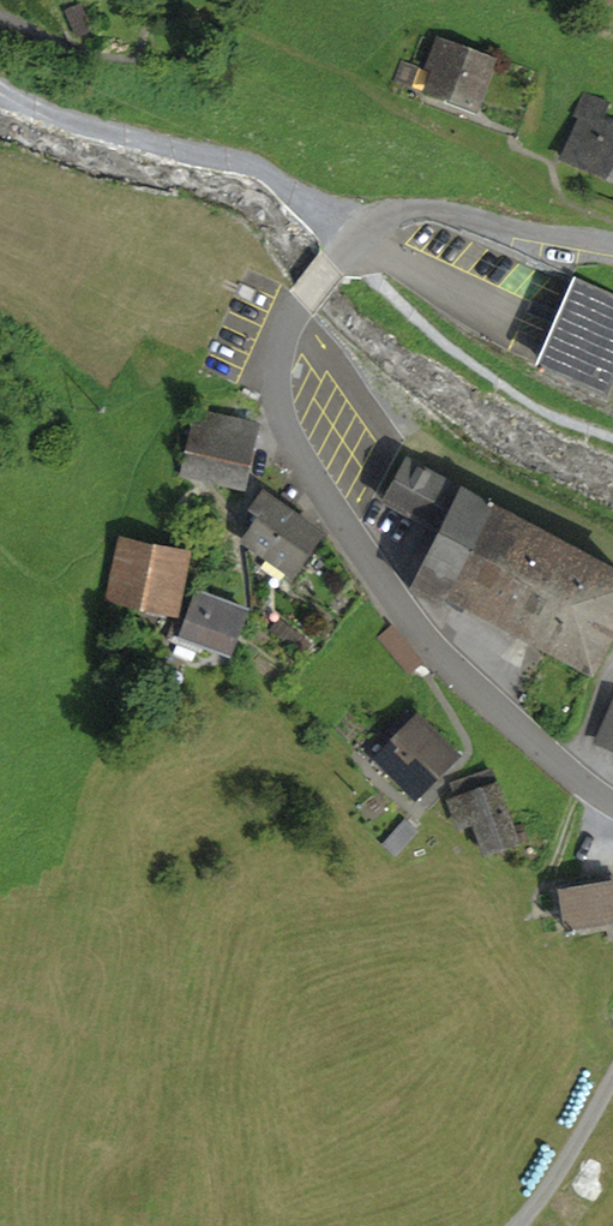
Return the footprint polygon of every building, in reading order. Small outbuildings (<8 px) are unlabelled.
[(62,8),(74,4),(72,0),(59,0),(62,8)] [(442,57),(430,89),(474,105),(490,62),(438,42),(433,54),(442,57)] [(401,61),(394,81),(409,87),(417,67),(401,61)] [(612,178),(612,125),(602,121),(609,102),(584,93),(575,116),(578,117),(562,157),(612,178)] [(577,285),(543,363),(605,390),(612,373),(612,301),(577,285)] [(611,401),(612,396),(612,373),(605,390),(543,363),(540,370),(611,401)] [(198,414),(185,474),(204,478),(217,418),(198,414)] [(217,418),(204,478),(242,487),(256,427),(217,418)] [(592,673),(612,634),(612,576),(493,510),(495,506),(491,504),(489,507),(407,462),(386,502),(434,526),(443,531),(441,536),(438,542),(414,590),(442,605),(448,594),(454,598),(592,673)] [(294,506),(297,501),(285,492),(276,504),(289,513),(294,506)] [(276,504),(262,494),(251,509),(260,516),(244,539),(291,573),(319,535),(295,518),(300,511),(294,506),(289,513),(276,504)] [(428,537),(438,542),(441,536),(443,531),(434,526),(428,537)] [(121,538),(108,597),(174,610),(187,551),(121,538)] [(199,650),(202,642),(227,652),(244,611),(196,592),(184,621),(178,617),(169,638),(199,650)] [(288,630),(278,621),(271,630),(281,638),(288,630)] [(409,676),(424,663),(393,625),(377,637),(409,676)] [(599,740),(612,746),(612,708),(599,740)] [(400,725),(406,730),(416,720),(408,712),(384,735),(387,738),(400,725)] [(393,743),(377,759),(416,797),(457,757),(418,718),(416,720),(406,730),(400,725),(387,738),(393,743)] [(474,818),(484,852),(516,842),(491,771),(466,780),(471,794),(458,798),(450,801),(458,823),(474,818)] [(471,794),(466,780),(453,784),(458,798),(471,794)] [(405,822),(385,845),(395,854),(415,831),(405,822)] [(612,939),(612,845),(586,850),(593,887),(586,888),(593,926),(608,923),(610,940),(612,939)] [(563,892),(570,930),(593,926),(586,888),(563,892)]
